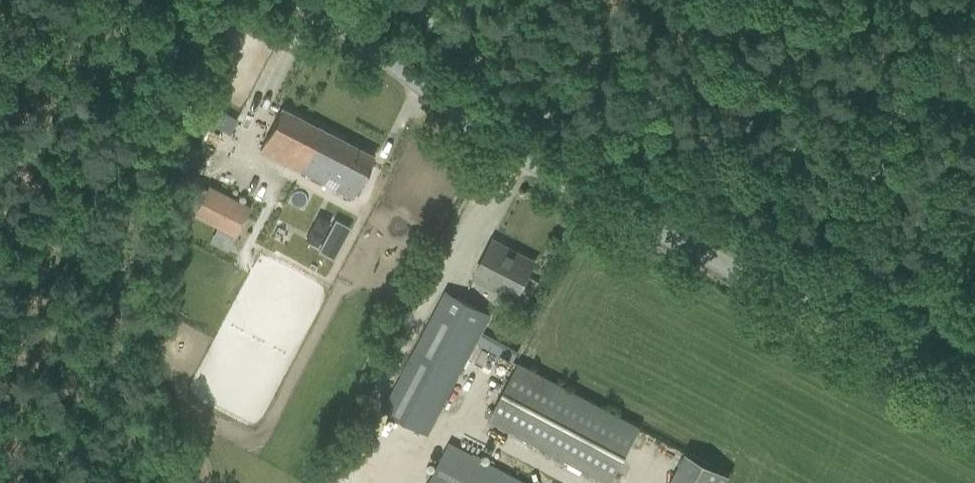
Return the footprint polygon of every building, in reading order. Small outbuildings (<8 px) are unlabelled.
[(259,54),(267,39),(246,29),(239,43),(259,54)] [(260,148),(352,197),(374,155),(282,106),(260,148)] [(235,235),(250,206),(207,184),(192,212),(235,235)] [(476,271),(517,293),(533,263),(508,250),(509,248),(493,239),(476,271)] [(481,332),(490,314),(445,291),(382,410),(427,434),(475,343),(498,355),(504,344),(481,332)] [(607,482),(609,482),(640,426),(518,362),(488,421),(607,482)] [(449,441),(427,482),(527,482),(449,441)] [(675,482),(728,482),(736,469),(693,447),(675,482)]
